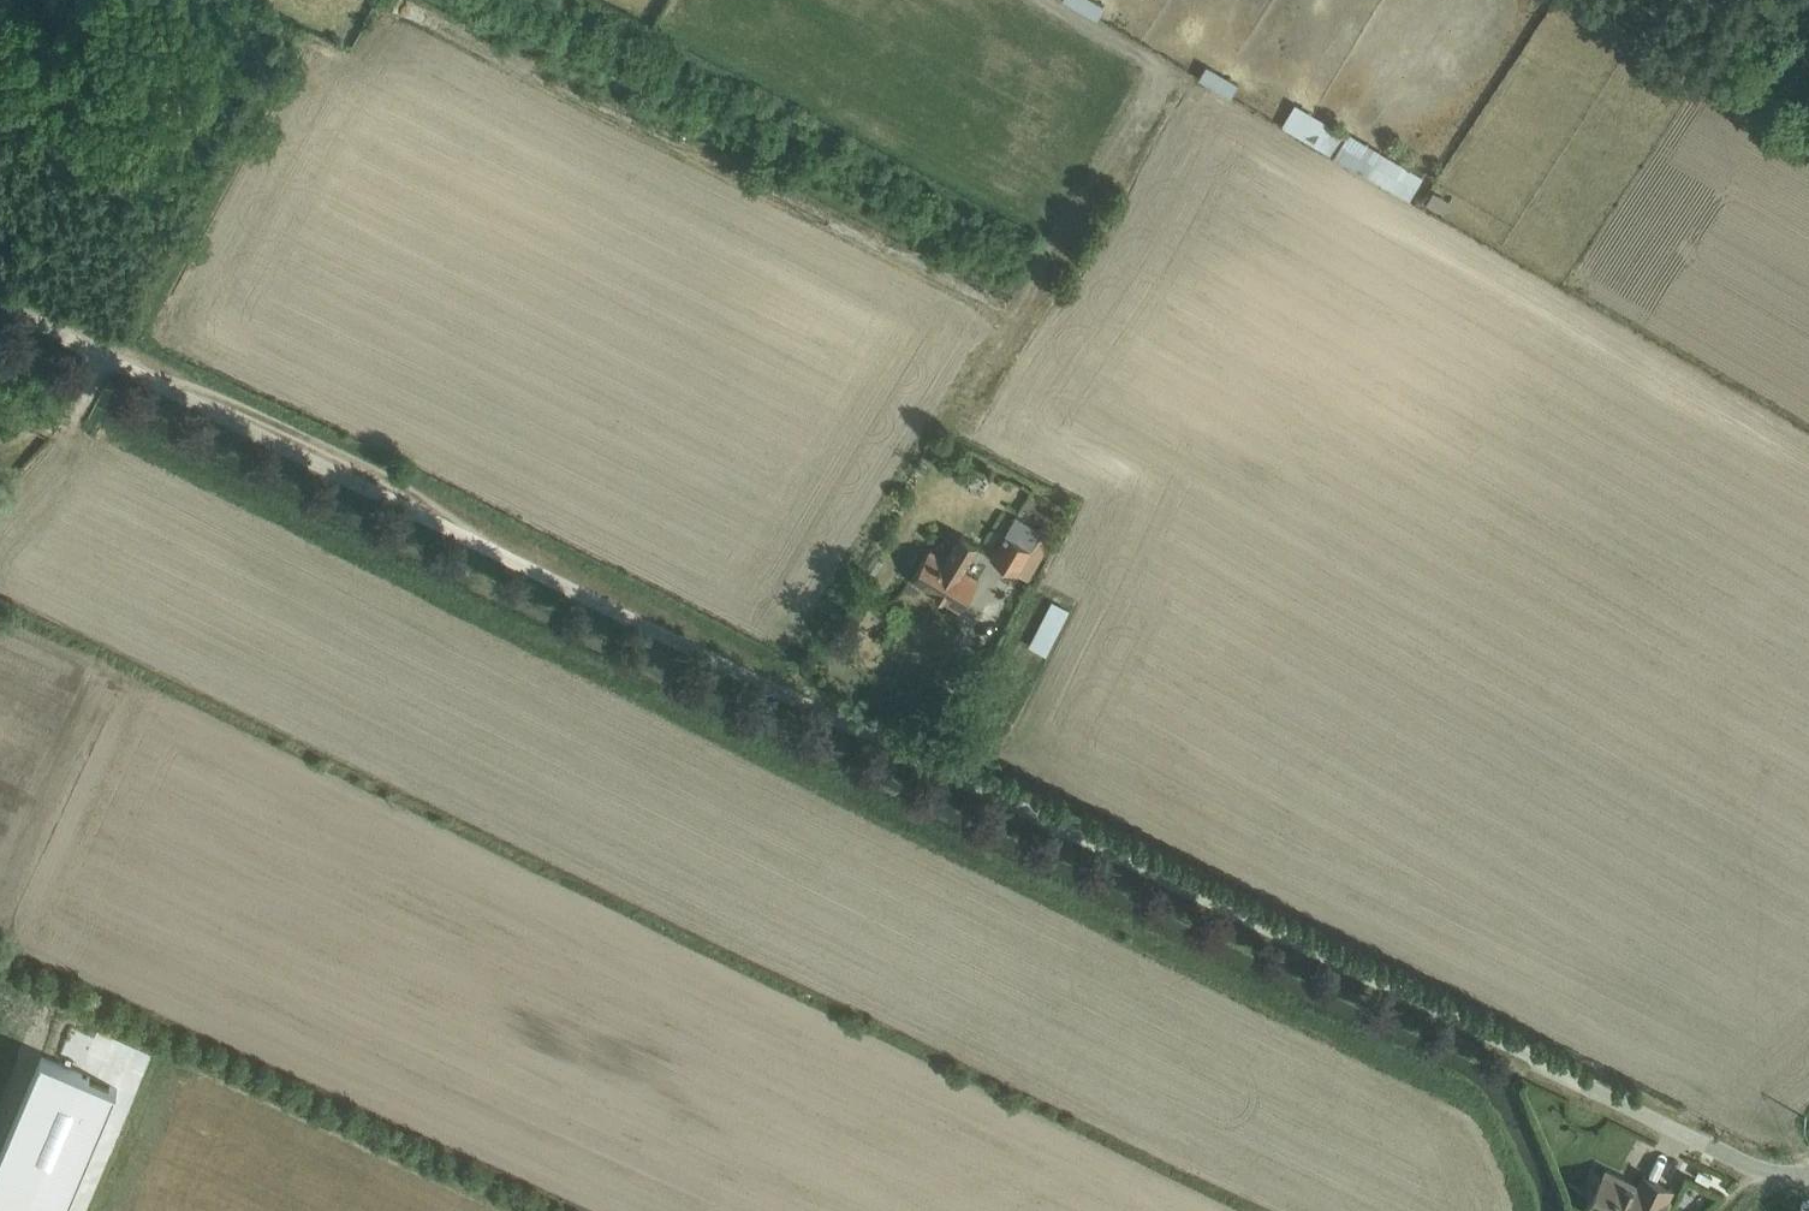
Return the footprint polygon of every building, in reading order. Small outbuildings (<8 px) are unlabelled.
[(1098,18),(1105,4),(1099,0),(1066,0),(1098,18)] [(1207,62),(1199,76),(1231,95),(1239,81),(1207,62)] [(1296,100),(1282,124),(1410,198),(1424,174),(1380,149),(1374,159),(1342,140),(1347,131),(1296,100)] [(1433,187),(1425,200),(1442,210),(1450,197),(1440,191),(1433,187)] [(1016,515),(990,556),(1029,578),(1052,536),(1016,515)] [(930,545),(911,579),(960,608),(980,576),(966,568),(980,543),(961,532),(948,554),(930,545)] [(1052,599),(1029,644),(1046,653),(1070,607),(1052,599)] [(1600,1210),(1664,1210),(1670,1200),(1667,1199),(1673,1187),(1644,1173),(1638,1188),(1625,1182),(1626,1179),(1604,1169),(1602,1175),(1592,1195),(1587,1205),(1600,1210)] [(1592,1195),(1602,1175),(1594,1171),(1584,1191),(1592,1195)]
